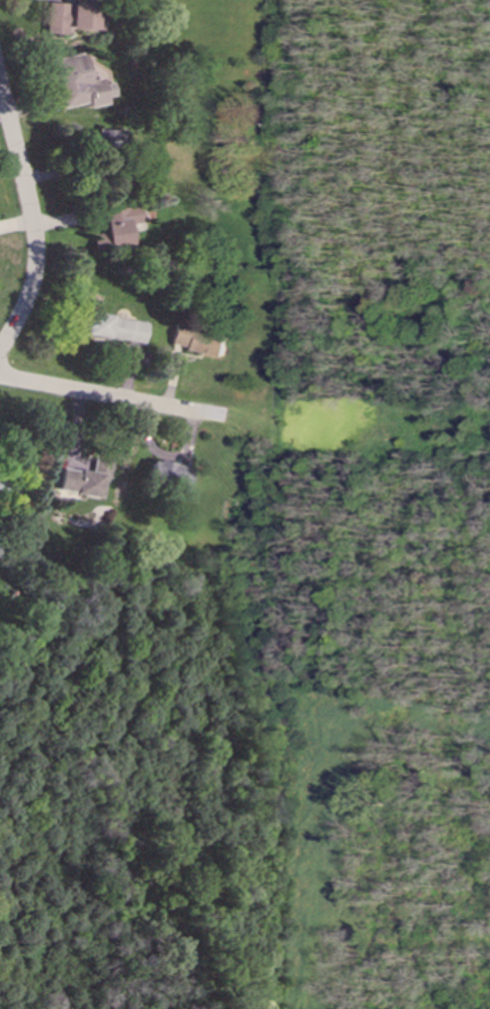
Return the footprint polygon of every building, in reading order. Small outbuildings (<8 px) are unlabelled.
[(68,34),(68,28),(99,29),(101,0),(69,0),(69,3),(45,2),(44,32),(68,34)] [(60,107),(87,102),(88,107),(107,103),(106,97),(114,96),(111,81),(102,83),(101,77),(89,79),(84,52),(51,58),(60,107)] [(125,130),(97,128),(97,144),(124,146),(125,130)] [(93,234),(95,251),(132,247),(129,223),(141,222),(139,205),(125,207),(125,202),(102,205),(105,232),(93,234)] [(84,335),(142,342),(145,319),(87,313),(84,335)] [(168,346),(223,356),(227,334),(172,324),(168,346)] [(111,458),(92,456),(90,471),(60,468),(57,491),(100,496),(102,478),(109,479),(111,458)] [(192,466),(149,460),(146,483),(189,489),(192,466)]
